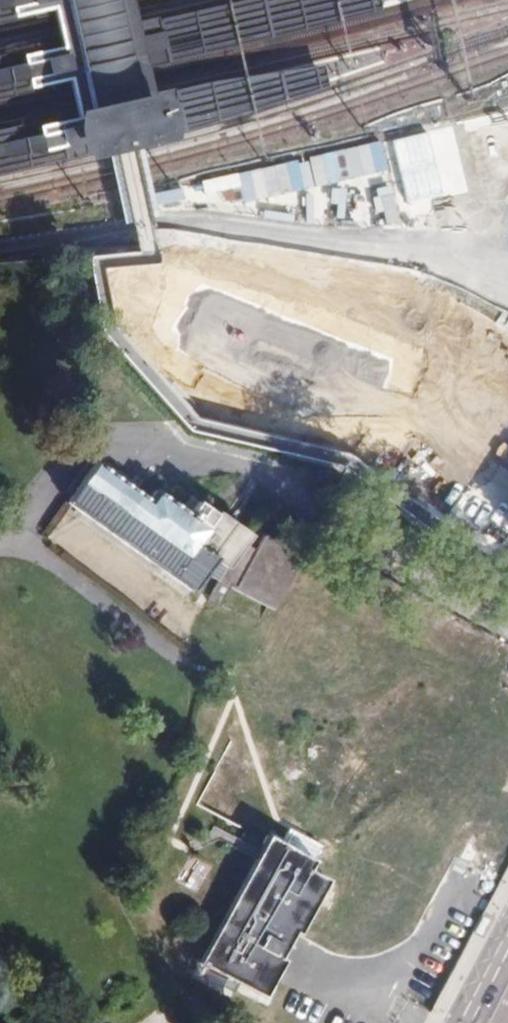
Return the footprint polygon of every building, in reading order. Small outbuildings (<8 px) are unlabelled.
[(8,2),(12,17),(51,8),(53,15),(59,42),(61,49),(21,58),(25,73),(28,88),(68,79),(70,85),(77,113),(78,119),(37,128),(40,143),(42,152),(62,147),(76,144),(99,138),(111,136),(120,134),(127,132),(135,130),(157,125),(153,108),(151,100),(149,92),(143,66),(140,56),(134,28),(132,21),(127,0),(8,0),(8,2)] [(483,205),(487,232),(507,228),(507,201),(483,205)] [(297,564),(253,538),(251,539),(221,520),(211,534),(157,497),(151,505),(93,466),(66,506),(194,595),(207,578),(219,587),(212,608),(223,612),(235,586),(240,589),(276,613),(297,564)] [(319,864),(269,837),(199,964),(266,1000),(285,964),(278,960),(293,933),(300,936),(329,883),(313,874),(319,864)]
